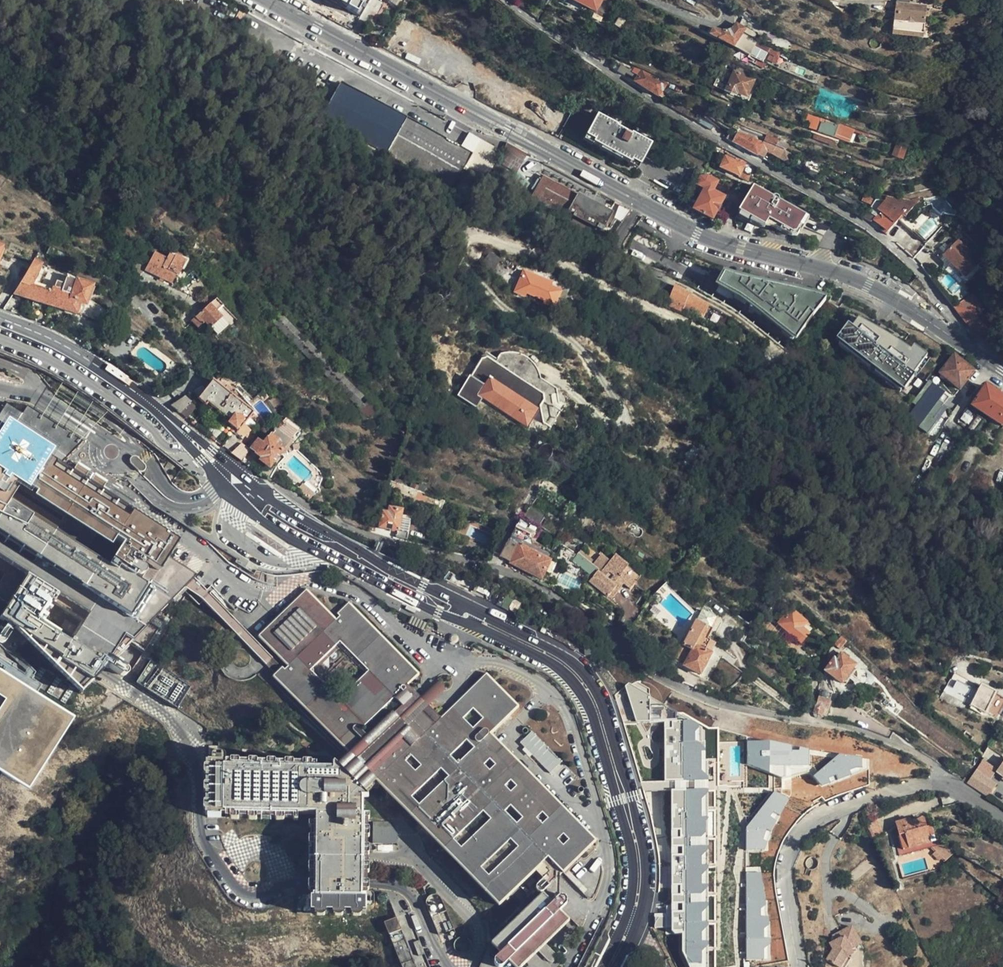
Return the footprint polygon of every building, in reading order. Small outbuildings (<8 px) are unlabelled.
[(389,2),(400,8),(404,0),(390,0),(389,2)] [(572,0),(593,13),(601,0),(572,0)] [(926,9),(897,6),(895,38),(923,40),(926,9)] [(409,42),(418,28),(402,19),(394,33),(409,42)] [(744,28),(736,24),(736,25),(735,26),(735,27),(734,28),(733,29),(732,30),(731,30),(730,31),(729,32),(728,32),(727,32),(726,32),(725,32),(724,33),(723,33),(722,33),(721,33),(720,32),(719,32),(718,32),(717,32),(716,32),(715,32),(714,31),(711,30),(708,35),(723,43),(732,48),(740,34),(744,28)] [(641,69),(635,66),(632,72),(638,75),(641,69)] [(661,88),(666,80),(641,69),(638,75),(634,81),(656,93),(660,88),(661,88)] [(746,97),(754,80),(734,72),(726,92),(736,96),(737,93),(746,97)] [(349,93),(352,89),(340,83),(322,116),(453,187),(469,157),(429,135),(349,93)] [(471,155),(352,89),(349,93),(429,135),(469,157),(471,155)] [(560,114),(522,92),(517,100),(555,122),(560,114)] [(568,118),(560,114),(555,122),(564,127),(568,118)] [(657,149),(593,115),(579,139),(636,170),(643,156),(651,160),(657,149)] [(702,118),(698,124),(700,125),(710,132),(714,125),(702,118)] [(842,134),(845,126),(839,124),(837,125),(833,124),(833,122),(828,121),(828,123),(825,121),(824,124),(821,123),(817,133),(835,138),(835,136),(839,138),(841,133),(842,134)] [(853,128),(845,126),(842,134),(841,133),(839,138),(839,140),(849,143),(853,128)] [(756,157),(763,143),(737,136),(732,144),(756,157)] [(526,154),(506,143),(500,173),(518,192),(531,199),(533,196),(536,190),(514,176),(526,154)] [(756,157),(764,161),(769,152),(782,159),(785,155),(763,143),(756,157)] [(903,159),(907,147),(901,145),(898,158),(903,159)] [(740,172),(744,164),(737,160),(735,164),(724,159),(719,169),(747,182),(749,177),(740,172)] [(544,176),(536,190),(533,196),(573,219),(575,215),(601,230),(610,214),(544,176)] [(694,210),(712,220),(723,198),(712,193),(717,183),(708,178),(701,179),(698,185),(698,187),(688,205),(695,209),(694,210)] [(738,190),(741,184),(734,180),(730,186),(738,190)] [(809,212),(754,183),(740,211),(759,221),(762,216),(786,228),(799,231),(809,212)] [(888,193),(881,199),(893,200),(910,203),(911,202),(892,187),(888,193)] [(876,199),(866,215),(872,219),(884,228),(887,230),(889,232),(905,212),(908,214),(916,204),(919,206),(929,202),(927,196),(911,202),(910,203),(893,200),(881,199),(876,199)] [(647,220),(641,216),(637,224),(642,227),(645,224),(647,220)] [(609,230),(615,233),(623,222),(615,218),(609,230)] [(943,254),(968,277),(983,261),(959,238),(943,254)] [(679,262),(680,255),(653,250),(652,258),(662,259),(679,262)] [(179,277),(185,262),(175,257),(173,259),(166,256),(164,259),(153,254),(145,271),(173,284),(176,276),(179,277)] [(33,260),(13,294),(75,314),(79,303),(85,305),(91,286),(66,277),(61,291),(48,287),(47,290),(29,285),(31,282),(33,282),(40,264),(33,260)] [(19,280),(26,270),(17,265),(11,276),(19,280)] [(453,273),(460,278),(459,281),(467,285),(473,275),(457,266),(453,273)] [(561,291),(551,286),(552,283),(524,271),(516,290),(526,294),(527,291),(545,299),(547,302),(554,305),(556,302),(561,291)] [(800,314),(806,296),(799,293),(799,290),(778,282),(778,285),(770,282),(765,294),(773,297),(771,304),(800,314)] [(709,302),(691,294),(688,291),(675,286),(670,297),(672,298),(671,301),(704,315),(708,305),(709,302)] [(955,307),(980,339),(1000,324),(973,292),(955,307)] [(217,299),(210,305),(219,314),(226,309),(217,299)] [(219,314),(210,305),(193,321),(199,328),(205,322),(217,336),(229,325),(219,314)] [(357,412),(370,419),(378,410),(336,369),(281,313),(272,321),(359,409),(357,412)] [(914,346),(911,350),(859,317),(853,327),(847,323),(834,343),(907,388),(928,355),(914,346)] [(775,329),(780,323),(774,319),(770,324),(775,329)] [(883,323),(879,328),(910,348),(914,343),(883,323)] [(499,358),(494,367),(543,397),(549,388),(538,381),(538,379),(537,376),(536,371),(534,368),(532,366),(530,364),(526,361),(524,359),(523,359),(521,357),(520,357),(517,356),(516,356),(513,355),(512,355),(510,355),(508,355),(506,356),(503,356),(499,358)] [(974,372),(955,356),(940,374),(960,390),(974,372)] [(477,362),(458,395),(477,406),(482,399),(527,425),(532,416),(541,401),(543,397),(494,367),(483,361),(477,362)] [(221,387),(213,380),(206,389),(198,398),(210,408),(213,406),(224,416),(222,419),(237,431),(252,413),(221,387)] [(43,416),(85,442),(112,415),(88,398),(64,384),(43,416)] [(1002,426),(1002,397),(986,386),(972,406),(1002,426)] [(170,406),(189,421),(194,416),(185,409),(191,403),(185,397),(173,405),(170,406)] [(552,407),(541,401),(532,416),(547,425),(553,415),(552,407)] [(20,608),(109,668),(121,676),(123,677),(125,676),(126,675),(127,674),(128,672),(128,670),(127,669),(115,661),(133,643),(146,652),(165,623),(157,618),(186,591),(191,597),(195,589),(199,582),(196,579),(199,576),(170,557),(180,543),(60,467),(85,442),(43,416),(29,407),(24,414),(22,413),(8,404),(0,416),(0,595),(20,608)] [(270,464),(287,441),(273,430),(261,445),(257,441),(251,449),(256,452),(256,454),(260,457),(259,459),(268,466),(270,464)] [(234,456),(246,464),(253,455),(242,447),(234,456)] [(143,467),(138,459),(136,458),(134,458),(133,459),(132,459),(131,461),(131,463),(136,471),(138,473),(140,473),(142,472),(143,471),(143,469),(143,467)] [(443,501),(389,481),(386,489),(421,502),(440,508),(443,501)] [(380,526),(398,530),(407,532),(411,517),(404,515),(403,519),(400,518),(402,511),(384,507),(380,526)] [(529,537),(514,528),(498,557),(502,559),(539,580),(544,572),(551,560),(552,557),(530,545),(531,543),(527,541),(529,537)] [(590,565),(577,554),(572,560),(591,575),(593,577),(590,581),(609,596),(617,586),(620,588),(626,579),(643,593),(649,586),(625,566),(628,561),(614,552),(605,564),(599,572),(590,565)] [(599,572),(605,564),(596,558),(590,565),(599,572)] [(551,560),(544,572),(550,575),(556,563),(551,560)] [(195,589),(191,597),(200,606),(205,602),(268,667),(275,660),(199,582),(195,589)] [(643,593),(650,598),(662,586),(658,583),(653,589),(649,586),(643,593)] [(430,707),(421,698),(409,686),(419,676),(348,604),(337,615),(339,618),(334,621),(304,591),(258,638),(288,668),(284,672),(282,671),(273,679),(297,702),(351,757),(336,771),(333,768),(224,770),(224,767),(224,765),(206,765),(207,820),(224,821),(224,817),(229,817),(229,815),(318,815),(319,886),(319,904),(315,904),(316,922),(362,922),(362,903),(361,886),(360,795),(357,792),(372,778),(500,906),(522,884),(537,868),(545,876),(542,879),(539,882),(536,886),(536,890),(538,893),(542,894),(491,944),(500,952),(509,962),(514,966),(523,966),(538,951),(550,961),(552,963),(555,963),(558,962),(559,959),(559,956),(558,953),(546,944),(571,919),(544,893),(545,893),(553,885),(552,884),(591,843),(488,737),(518,706),(487,674),(441,719),(440,717),(430,707)] [(81,695),(109,668),(20,608),(8,625),(17,631),(81,695)] [(712,625),(718,618),(709,609),(702,617),(712,625)] [(776,627),(786,615),(779,610),(769,622),(776,627)] [(804,635),(808,630),(794,620),(788,627),(787,626),(782,632),(806,650),(812,641),(804,635)] [(8,642),(17,631),(8,625),(0,637),(8,642)] [(700,675),(717,642),(702,634),(684,666),(700,675)] [(836,662),(840,656),(836,653),(832,659),(833,660),(836,662)] [(20,775),(63,708),(29,686),(35,677),(0,654),(0,763),(20,775)] [(854,666),(846,660),(840,656),(836,662),(833,660),(825,671),(841,683),(854,666)] [(189,689),(148,664),(134,687),(175,711),(189,689)] [(839,796),(924,772),(873,741),(802,725),(707,707),(646,680),(623,725),(652,824),(710,821),(777,846),(805,816),(839,796)] [(975,696),(978,688),(963,680),(954,697),(964,702),(968,693),(975,696)] [(421,698),(430,707),(446,692),(437,682),(421,698)] [(980,685),(978,688),(975,696),(968,693),(964,702),(970,705),(970,706),(975,709),(985,714),(995,693),(980,685)] [(816,698),(813,713),(823,715),(827,716),(828,715),(830,709),(827,707),(830,700),(817,698),(816,698)] [(975,709),(970,706),(966,712),(972,715),(975,709)] [(534,730),(522,741),(549,773),(562,763),(534,730)] [(995,766),(1002,756),(989,747),(982,757),(995,766)] [(995,772),(981,762),(975,771),(988,780),(995,772)] [(975,771),(966,783),(988,798),(996,786),(988,780),(975,771)] [(899,857),(931,848),(923,819),(905,824),(904,821),(895,824),(902,850),(897,851),(899,857)] [(395,858),(396,832),(369,832),(369,858),(395,858)] [(945,865),(951,862),(943,843),(938,845),(940,851),(943,860),(945,865)] [(943,860),(940,851),(936,852),(934,853),(938,863),(941,861),(943,860)] [(748,960),(771,959),(770,938),(765,939),(764,927),(770,926),(770,917),(761,918),(761,906),(765,906),(763,872),(745,873),(748,960)] [(398,918),(386,921),(389,934),(401,930),(398,918)] [(863,942),(854,925),(834,937),(838,943),(833,946),(837,952),(830,963),(837,966),(844,966),(850,958),(856,954),(853,948),(863,942)] [(867,948),(863,942),(853,948),(856,954),(867,948)] [(509,962),(500,952),(494,958),(494,959),(493,960),(493,961),(493,962),(494,962),(494,963),(494,964),(494,965),(495,965),(496,966),(497,966),(503,966),(509,962)] [(844,966),(851,966),(855,960),(850,958),(844,966)]
